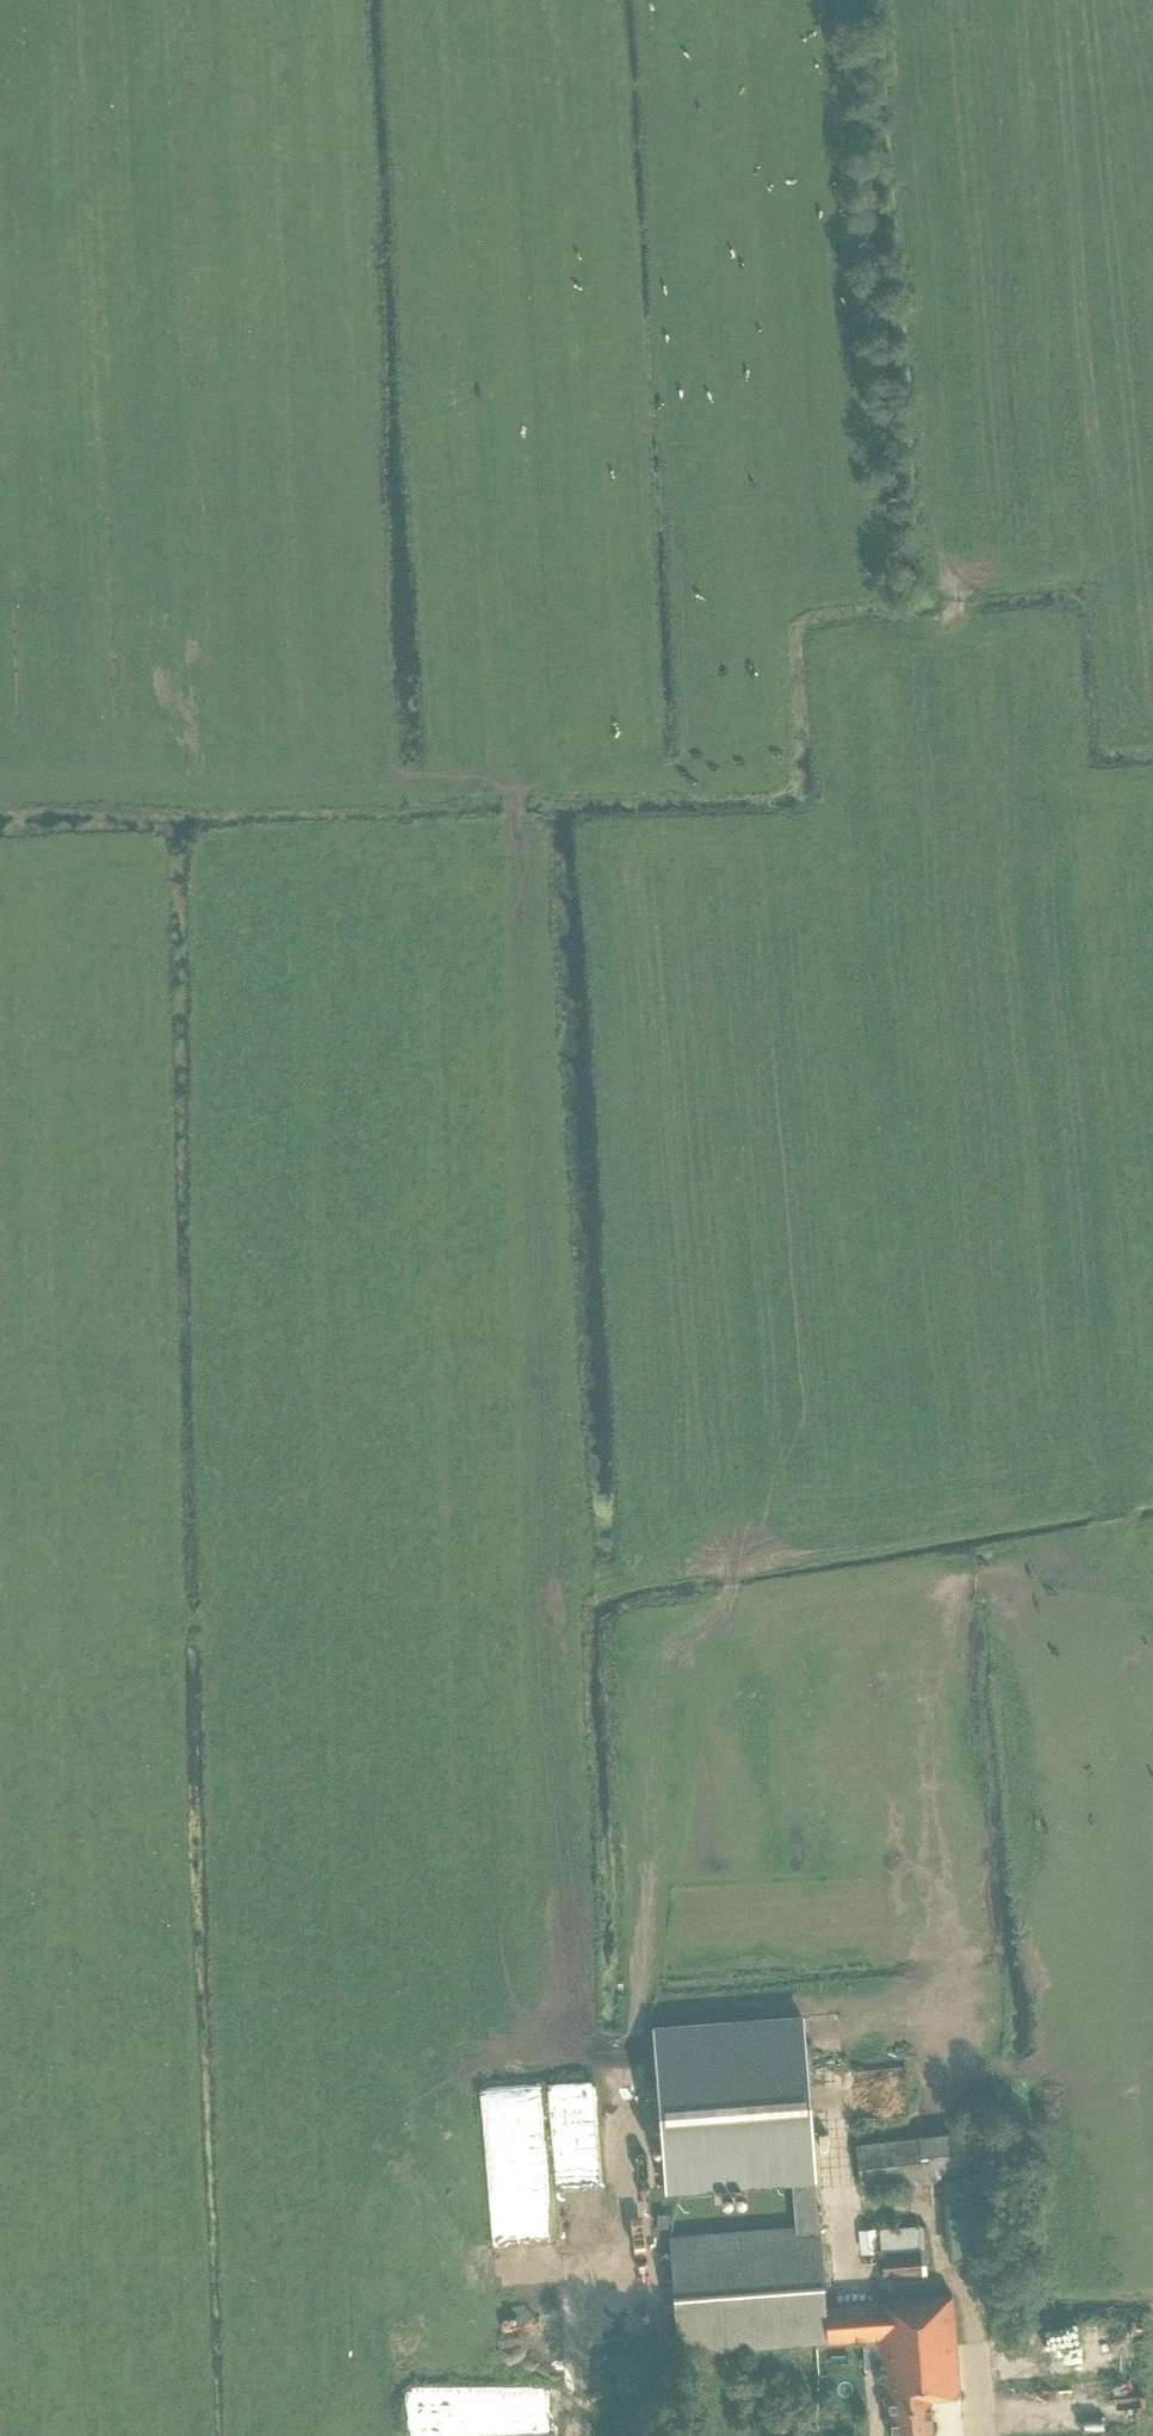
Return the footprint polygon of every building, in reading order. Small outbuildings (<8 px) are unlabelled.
[(893,2435),(934,2435),(931,2398),(961,2396),(953,2295),(825,2305),(803,2018),(655,2029),(667,2188),(793,2178),(797,2226),(671,2235),(680,2353),(863,2339),(865,2365),(882,2364),(886,2418),(891,2418),(893,2435)] [(987,2127),(856,2143),(861,2190),(946,2180),(945,2178),(992,2173),(987,2127)] [(1000,2251),(992,2173),(945,2178),(946,2180),(953,2256),(1000,2251)] [(912,2225),(911,2215),(893,2217),(894,2227),(880,2228),(884,2276),(927,2273),(923,2224),(912,2225)]
